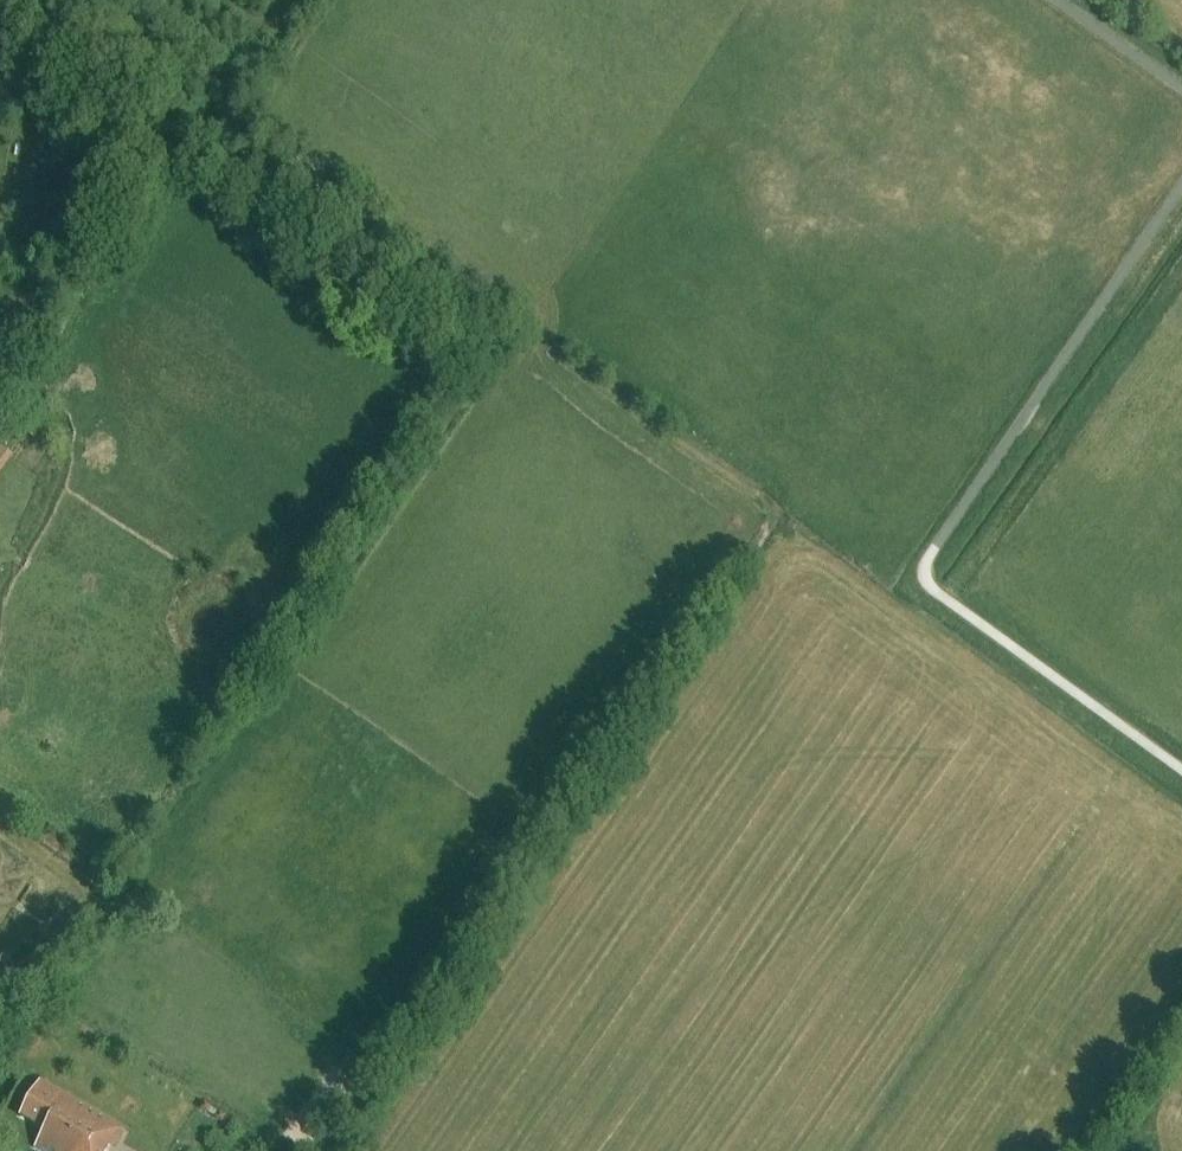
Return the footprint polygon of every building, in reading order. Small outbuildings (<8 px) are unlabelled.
[(366,1078),(376,1066),(356,1050),(346,1062),(366,1078)] [(118,1125),(41,1081),(21,1116),(44,1129),(34,1147),(41,1150),(103,1150),(118,1125)]
